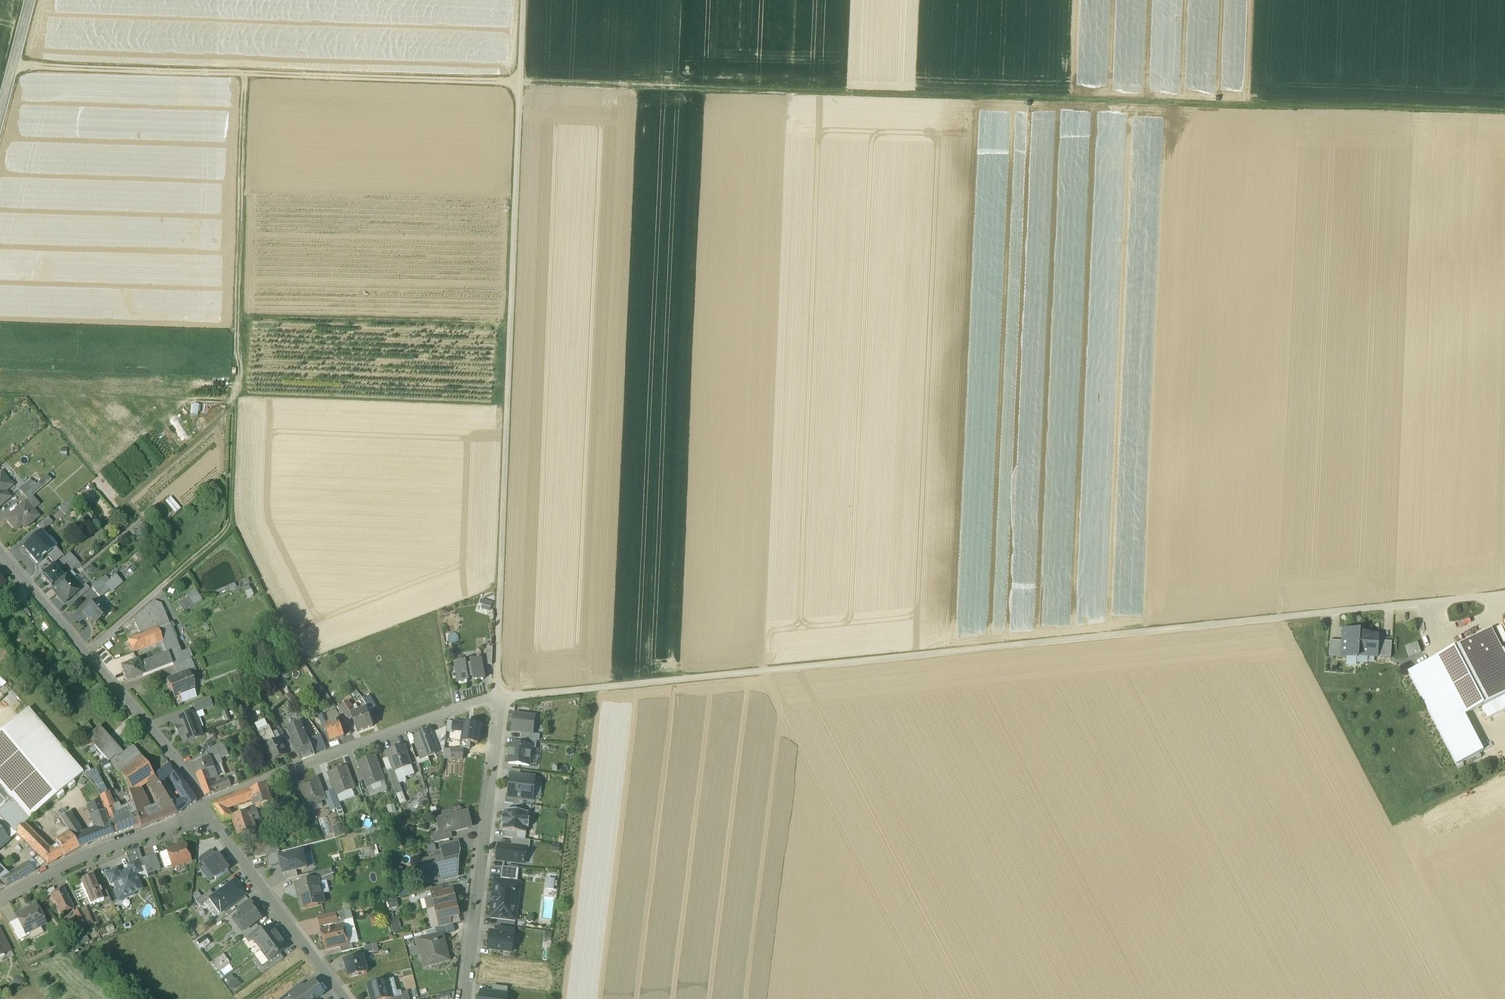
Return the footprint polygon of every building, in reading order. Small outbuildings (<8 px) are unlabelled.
[(0,475),(0,507),(10,498),(5,492),(12,486),(1,474),(0,475)] [(30,480),(19,490),(24,496),(32,489),(35,486),(30,480)] [(32,489),(24,496),(28,501),(36,494),(32,489)] [(61,506),(66,513),(80,502),(76,495),(61,506)] [(39,517),(26,502),(6,519),(16,532),(22,526),(25,529),(39,517)] [(48,517),(37,527),(41,531),(42,532),(53,523),(48,517)] [(42,532),(41,531),(23,547),(37,564),(42,560),(42,561),(45,558),(46,556),(56,548),(42,532)] [(56,548),(46,556),(54,565),(63,557),(56,548)] [(69,553),(53,566),(64,578),(68,575),(80,565),(69,553)] [(64,578),(53,566),(41,577),(51,589),(64,578)] [(64,578),(51,589),(64,604),(72,597),(81,590),(80,589),(68,575),(64,578)] [(109,581),(104,585),(109,591),(120,581),(115,576),(109,581)] [(105,577),(91,588),(95,593),(104,585),(109,581),(105,577)] [(85,585),(80,589),(81,590),(72,597),(76,601),(90,590),(85,585)] [(104,585),(95,593),(100,598),(109,591),(104,585)] [(195,606),(204,600),(197,589),(188,595),(195,606)] [(190,598),(180,602),(185,611),(194,607),(190,598)] [(479,609),(490,612),(493,604),(482,600),(479,609)] [(100,608),(95,602),(84,611),(95,625),(108,614),(102,607),(100,608)] [(161,604),(154,602),(134,619),(140,636),(157,630),(158,630),(169,626),(161,604)] [(134,619),(123,629),(128,641),(140,636),(134,619)] [(182,658),(169,626),(158,630),(162,642),(168,656),(172,666),(183,661),(182,658)] [(140,636),(128,641),(132,653),(162,642),(158,630),(157,630),(140,636)] [(1408,673),(1456,765),(1483,751),(1465,716),(1504,695),(1504,654),(1503,650),(1502,651),(1491,630),(1408,673)] [(1359,632),(1343,631),(1342,642),(1341,658),(1357,659),(1357,657),(1358,635),(1359,632)] [(1378,636),(1358,635),(1357,657),(1368,658),(1368,654),(1376,654),(1377,654),(1378,642),(1378,636)] [(1342,642),(1329,642),(1329,658),(1341,658),(1342,642)] [(1392,643),(1378,642),(1377,654),(1376,654),(1376,658),(1391,659),(1392,643)] [(1417,643),(1406,648),(1410,658),(1421,654),(1417,643)] [(168,656),(143,665),(146,671),(147,675),(172,666),(168,656)] [(190,659),(173,666),(177,677),(178,676),(179,677),(189,673),(189,672),(194,670),(190,659)] [(466,664),(456,665),(459,684),(468,683),(468,680),(474,679),(475,682),(484,680),(482,661),(472,663),(472,666),(466,667),(466,664)] [(137,662),(121,668),(127,683),(143,677),(141,673),(137,662)] [(179,677),(166,682),(169,691),(171,690),(174,698),(193,690),(194,690),(191,681),(192,681),(189,673),(179,677)] [(9,685),(2,676),(0,678),(0,691),(9,685)] [(90,679),(85,685),(88,689),(94,684),(90,679)] [(193,690),(179,696),(182,703),(196,697),(193,690)] [(369,697),(363,701),(369,710),(376,707),(369,697)] [(209,699),(192,706),(196,714),(213,708),(209,699)] [(355,715),(347,703),(341,707),(344,711),(350,721),(353,719),(352,716),(355,715)] [(0,733),(0,786),(29,820),(83,774),(28,710),(0,733)] [(350,721),(344,711),(339,714),(342,720),(345,724),(350,721)] [(355,715),(352,716),(353,719),(358,733),(373,727),(367,711),(355,715)] [(192,714),(174,721),(177,728),(176,729),(179,738),(180,737),(183,744),(201,738),(199,731),(200,730),(196,721),(195,721),(192,714)] [(326,714),(319,717),(323,728),(325,727),(330,725),(329,720),(328,720),(326,714)] [(535,718),(515,715),(513,732),(522,733),(533,734),(535,718)] [(345,724),(342,720),(339,722),(345,737),(352,734),(345,724)] [(330,725),(325,727),(331,743),(345,738),(345,737),(339,722),(330,725)] [(462,723),(454,723),(453,730),(453,731),(461,731),(462,723)] [(303,725),(299,724),(291,727),(290,731),(295,740),(303,752),(305,751),(312,748),(309,740),(308,739),(306,740),(303,734),(305,731),(303,725)] [(481,726),(465,724),(462,742),(471,743),(478,744),(481,726)] [(277,742),(269,727),(258,732),(266,747),(277,742)] [(447,728),(435,733),(439,744),(446,742),(447,732),(447,728)] [(117,756),(95,731),(87,738),(108,762),(117,756)] [(431,732),(416,738),(418,743),(416,743),(418,750),(421,749),(424,757),(438,752),(431,732)] [(320,736),(309,740),(312,748),(315,755),(326,751),(320,736)] [(520,739),(519,746),(532,748),(536,749),(537,741),(521,739),(520,739)] [(283,746),(280,740),(277,742),(266,747),(274,763),(288,756),(283,746)] [(295,740),(289,743),(293,750),(294,750),(295,752),(301,760),(308,758),(305,751),(303,752),(295,740)] [(134,749),(129,742),(122,748),(127,754),(134,749)] [(289,743),(283,746),(288,756),(295,752),(294,750),(293,750),(289,743)] [(224,745),(218,748),(223,759),(229,756),(224,745)] [(519,746),(511,745),(509,764),(529,766),(532,748),(519,746)] [(404,746),(387,753),(393,770),(394,772),(395,772),(412,766),(404,746)] [(216,748),(206,752),(209,759),(219,755),(216,748)] [(312,748),(305,751),(308,758),(315,755),(312,748)] [(127,754),(117,756),(108,762),(119,775),(120,774),(120,773),(142,759),(134,749),(127,754)] [(464,750),(451,750),(451,760),(463,760),(464,750)] [(209,759),(195,764),(199,775),(197,776),(198,776),(197,776),(206,798),(217,793),(214,785),(212,781),(220,778),(216,766),(223,763),(219,755),(209,759)] [(376,757),(358,763),(367,788),(385,781),(376,757)] [(142,759),(120,773),(120,774),(124,782),(126,786),(129,793),(138,787),(147,781),(154,776),(142,759)] [(170,765),(154,776),(159,785),(164,782),(171,776),(176,772),(170,765)] [(355,789),(347,768),(329,774),(335,790),(337,796),(355,789)] [(393,770),(388,772),(393,786),(399,784),(395,774),(395,772),(394,772),(393,770)] [(512,776),(521,778),(521,771),(509,770),(508,779),(511,779),(512,776)] [(185,784),(176,772),(171,776),(177,790),(185,784)] [(235,773),(227,776),(228,780),(229,780),(232,787),(239,784),(235,773)] [(111,802),(108,795),(98,774),(87,779),(94,787),(101,799),(108,818),(116,815),(114,810),(112,805),(111,802)] [(159,785),(154,776),(147,781),(152,789),(159,785)] [(521,778),(512,776),(511,779),(510,796),(509,798),(524,800),(533,801),(535,779),(521,778)] [(318,778),(300,785),(308,807),(326,800),(324,794),(318,778)] [(228,780),(222,783),(222,782),(214,785),(217,793),(232,787),(229,780),(228,780)] [(164,782),(159,785),(169,800),(168,801),(177,814),(182,811),(178,804),(164,782)] [(190,790),(185,784),(177,790),(183,798),(184,801),(178,804),(182,811),(197,802),(197,801),(190,790)] [(161,804),(157,806),(158,810),(149,813),(150,816),(153,815),(157,823),(164,820),(177,814),(168,801),(169,800),(159,785),(152,789),(161,804)] [(267,785),(216,803),(222,810),(229,808),(254,800),(257,811),(260,820),(276,815),(267,785)] [(0,811),(0,818),(14,833),(15,832),(23,825),(29,820),(0,786),(0,788),(12,800),(0,811)] [(129,793),(132,801),(136,814),(136,816),(140,825),(141,829),(157,823),(153,815),(150,816),(149,813),(149,811),(146,801),(138,787),(129,793)] [(12,800),(0,788),(0,811),(12,800)] [(335,790),(329,792),(336,810),(342,808),(337,796),(335,790)] [(336,810),(329,792),(324,794),(326,800),(330,812),(336,810)] [(510,796),(507,795),(506,804),(514,805),(523,806),(524,800),(509,798),(510,796)] [(100,801),(90,805),(89,809),(96,829),(95,830),(95,831),(91,832),(95,842),(113,835),(110,826),(109,825),(108,825),(100,801)] [(222,810),(216,803),(212,806),(217,814),(222,810)] [(513,812),(529,814),(531,814),(532,807),(523,806),(514,805),(513,812)] [(229,808),(222,810),(217,814),(224,822),(233,819),(229,808)] [(116,815),(108,818),(110,826),(113,835),(122,832),(140,825),(136,816),(136,814),(129,816),(127,811),(121,813),(116,815)] [(257,811),(233,819),(239,837),(256,832),(253,822),(260,820),(257,811)] [(516,833),(527,835),(529,814),(513,812),(506,811),(503,832),(505,832),(516,833)] [(468,812),(441,818),(443,828),(439,829),(441,835),(441,836),(448,834),(469,829),(467,823),(471,822),(468,812)] [(91,832),(82,836),(68,814),(65,815),(59,818),(61,821),(65,828),(69,834),(74,840),(78,849),(95,842),(91,832)] [(0,818),(0,831),(8,841),(16,834),(15,832),(14,833),(0,818)] [(49,851),(23,825),(15,832),(16,834),(47,865),(64,856),(58,846),(49,851)] [(307,828),(294,832),(296,838),(309,835),(307,828)] [(0,831),(0,848),(8,841),(0,831)] [(66,836),(56,842),(58,846),(64,856),(64,857),(78,849),(69,834),(66,836)] [(448,834),(441,836),(441,835),(433,837),(435,843),(449,840),(448,834)] [(516,840),(514,839),(513,846),(527,848),(530,848),(531,841),(516,840)] [(277,840),(264,843),(267,856),(279,853),(280,852),(277,840)] [(458,842),(444,846),(446,854),(457,852),(458,852),(461,852),(458,842)] [(264,843),(252,846),(256,859),(267,856),(264,843)] [(377,845),(366,848),(368,857),(379,854),(377,845)] [(513,846),(499,845),(497,861),(525,864),(527,848),(513,846)] [(184,846),(167,851),(172,867),(190,861),(184,846)] [(138,850),(125,854),(130,866),(142,861),(142,859),(138,850)] [(172,867),(167,851),(160,854),(165,869),(172,867)] [(210,852),(200,860),(204,865),(205,864),(214,857),(210,852)] [(446,854),(431,858),(431,860),(421,863),(426,882),(441,878),(442,881),(458,877),(454,862),(460,861),(458,852),(457,852),(446,854)] [(279,853),(267,856),(270,867),(281,864),(280,859),(280,858),(279,853)] [(297,871),(307,869),(303,853),(280,858),(280,859),(281,864),(284,874),(286,874),(297,871)] [(156,855),(149,857),(154,873),(161,871),(156,855)] [(214,857),(205,864),(216,880),(229,871),(217,855),(214,857)] [(149,857),(142,859),(142,861),(144,867),(147,875),(154,873),(149,857)] [(130,866),(128,866),(130,870),(132,869),(135,875),(140,873),(138,870),(144,867),(142,861),(130,866)] [(6,888),(33,872),(25,865),(6,877),(0,870),(0,882),(6,888)] [(502,867),(501,882),(518,884),(519,870),(502,867)] [(130,870),(117,875),(120,882),(114,884),(120,899),(129,895),(129,897),(133,895),(132,894),(141,890),(135,875),(132,869),(130,870)] [(332,869),(309,874),(310,881),(318,879),(319,883),(334,879),(332,869)] [(297,871),(286,874),(287,880),(298,877),(297,871)] [(116,872),(106,876),(110,886),(114,884),(120,882),(117,875),(116,872)] [(92,875),(87,877),(87,878),(80,881),(87,898),(91,897),(94,904),(98,903),(103,901),(95,881),(92,875)] [(547,888),(557,889),(558,879),(549,877),(547,888)] [(100,879),(95,881),(103,901),(106,906),(111,904),(100,879)] [(310,881),(296,885),(302,909),(324,903),(319,883),(318,879),(310,881)] [(246,895),(235,881),(214,896),(211,898),(212,899),(222,913),(246,895)] [(501,882),(495,881),(490,918),(516,921),(521,884),(518,884),(501,882)] [(442,887),(431,889),(433,896),(444,893),(442,887)] [(63,890),(51,896),(60,916),(73,909),(63,890)] [(211,891),(196,902),(200,907),(205,904),(212,899),(211,898),(214,896),(211,891)] [(444,893),(433,896),(436,909),(456,904),(453,891),(444,893)] [(250,900),(237,909),(240,914),(253,905),(250,900)] [(456,904),(436,909),(439,921),(450,919),(459,916),(456,904)] [(240,914),(233,920),(237,925),(241,926),(245,931),(261,919),(254,909),(256,908),(253,905),(240,914)] [(36,906),(16,917),(18,920),(25,934),(28,932),(45,924),(36,906)] [(80,910),(73,914),(80,926),(87,923),(80,910)] [(335,913),(318,917),(320,927),(338,923),(335,913)] [(401,919),(392,921),(395,931),(404,929),(401,919)] [(450,919),(439,921),(441,928),(452,925),(450,919)] [(25,934),(18,920),(9,924),(17,941),(29,935),(28,932),(25,934)] [(263,932),(254,939),(255,939),(263,950),(280,937),(271,926),(263,932)] [(344,926),(322,931),(326,949),(332,948),(332,949),(340,947),(340,946),(348,944),(344,926)] [(260,927),(246,938),(249,943),(255,939),(254,939),(263,932),(260,927)] [(507,934),(490,932),(489,949),(513,952),(514,935),(507,934)] [(443,934),(418,940),(425,968),(450,961),(443,934)] [(206,947),(213,942),(208,936),(201,941),(206,947)] [(280,937),(263,950),(271,961),(280,954),(288,949),(280,937)] [(352,944),(341,947),(342,953),(354,950),(352,944)] [(377,944),(364,947),(366,955),(379,952),(377,944)] [(8,945),(1,948),(4,954),(11,951),(8,945)] [(280,954),(271,961),(266,965),(269,970),(284,959),(280,954)] [(363,956),(344,961),(348,977),(358,975),(359,976),(367,973),(363,956)] [(228,979),(236,989),(242,984),(234,974),(228,979)] [(397,992),(393,979),(388,981),(392,998),(402,996),(401,994),(402,994),(401,991),(397,992)] [(294,997),(296,998),(317,998),(324,994),(315,981),(305,988),(294,997)] [(368,986),(372,998),(392,998),(388,981),(368,986)] [(301,984),(288,994),(292,998),(294,997),(305,988),(301,984)] [(493,986),(492,993),(507,995),(508,988),(493,986)]
